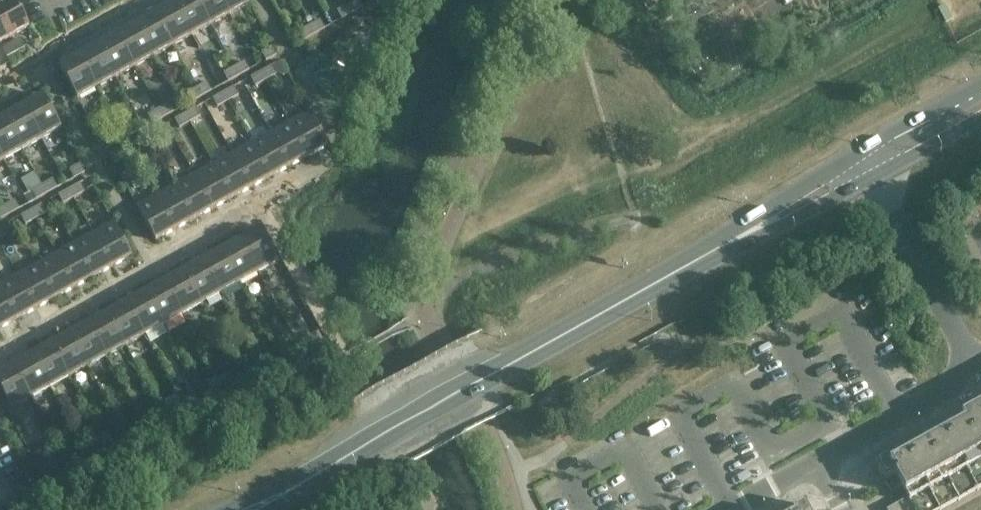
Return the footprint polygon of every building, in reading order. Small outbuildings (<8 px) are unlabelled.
[(14,0),(0,0),(0,21),(9,38),(29,27),(14,0)] [(197,0),(178,0),(174,2),(192,36),(211,25),(197,0)] [(222,0),(197,0),(211,25),(230,15),(222,0)] [(247,0),(222,0),(230,15),(250,4),(247,0)] [(359,0),(357,0),(348,5),(353,14),(363,8),(359,0)] [(192,36),(174,2),(154,13),(173,46),(192,36)] [(353,14),(348,5),(337,11),(342,19),(353,14)] [(173,46),(154,13),(135,23),(154,57),(173,46)] [(325,29),(321,20),(310,26),(315,34),(325,29)] [(0,21),(0,43),(9,38),(0,21)] [(154,57),(135,23),(117,34),(135,67),(154,57)] [(315,34),(310,26),(299,32),(304,40),(315,34)] [(135,67),(117,34),(98,44),(116,78),(135,67)] [(27,47),(24,40),(19,39),(12,43),(17,52),(27,47)] [(17,52),(12,43),(5,47),(4,52),(7,58),(17,52)] [(116,78),(98,44),(79,55),(97,88),(116,78)] [(277,55),(272,47),(262,53),(266,61),(277,55)] [(97,88),(79,55),(59,65),(78,99),(97,88)] [(250,70),(245,62),(234,68),(239,76),(250,70)] [(277,75),(272,67),(262,72),(266,81),(277,75)] [(239,76),(234,68),(224,74),(228,82),(239,76)] [(266,81),(262,72),(251,78),(256,87),(266,81)] [(212,91),(207,83),(197,89),(201,97),(212,91)] [(239,96),(234,87),(224,93),(228,102),(239,96)] [(201,97),(197,89),(186,94),(191,103),(201,97)] [(228,102),(224,93),(213,99),(218,107),(228,102)] [(61,129),(43,95),(23,106),(42,140),(61,129)] [(174,112),(169,104),(158,110),(163,118),(174,112)] [(42,140),(23,106),(4,116),(23,150),(42,140)] [(201,117),(196,108),(186,114),(190,123),(201,117)] [(163,118),(158,110),(148,115),(153,124),(163,118)] [(328,146),(309,112),(289,123),(308,157),(328,146)] [(190,123),(186,114),(175,120),(180,128),(190,123)] [(4,116),(0,119),(0,153),(4,160),(23,150),(4,116)] [(308,157),(289,123),(271,133),(289,167),(308,157)] [(136,133),(131,125),(121,130),(125,139),(136,133)] [(163,138),(158,129),(148,135),(152,143),(163,138)] [(125,139),(121,130),(110,136),(115,145),(125,139)] [(289,167),(271,133),(252,144),(270,177),(289,167)] [(152,143),(148,135),(137,141),(142,149),(152,143)] [(270,177),(252,144),(233,154),(251,188),(270,177)] [(125,158),(120,150),(110,156),(115,164),(125,158)] [(251,188),(233,154),(214,165),(232,198),(251,188)] [(85,173),(80,165),(70,170),(74,179),(85,173)] [(232,198),(214,165),(195,175),(213,209),(232,198)] [(213,209),(195,175),(176,186),(194,219),(213,209)] [(58,188),(53,180),(42,185),(47,194),(58,188)] [(85,192),(80,184),(69,190),(74,198),(85,192)] [(47,194),(42,185),(32,191),(36,200),(47,194)] [(194,219),(176,186),(157,196),(175,230),(194,219)] [(74,198),(69,190),(59,196),(63,204),(74,198)] [(175,230),(157,196),(137,207),(156,240),(175,230)] [(20,209),(15,200),(4,206),(9,215),(20,209)] [(47,213),(42,205),(32,210),(36,219),(47,213)] [(4,206),(0,209),(0,220),(9,215),(4,206)] [(36,219),(32,210),(21,216),(26,225),(36,219)] [(132,256),(113,223),(94,234),(112,267),(132,256)] [(4,226),(0,228),(0,239),(9,234),(4,226)] [(278,262),(260,229),(240,239),(259,273),(278,262)] [(112,267),(94,234),(75,244),(93,278),(112,267)] [(259,273),(240,239),(221,250),(240,283),(259,273)] [(93,278),(75,244),(56,254),(74,288),(93,278)] [(240,283),(221,250),(202,260),(221,294),(240,283)] [(74,288),(56,254),(37,265),(55,298),(74,288)] [(221,294),(202,260),(183,271),(202,304),(221,294)] [(55,298),(37,265),(18,275),(36,309),(55,298)] [(202,304),(183,271),(165,281),(183,315),(202,304)] [(18,275),(0,285),(0,287),(18,319),(36,309),(18,275)] [(183,315),(165,281),(146,292),(164,325),(183,315)] [(0,287),(0,329),(18,319),(0,287)] [(164,325),(146,292),(127,302),(145,336),(164,325)] [(145,336),(127,302),(108,313),(126,346),(145,336)] [(126,346),(108,313),(89,323),(107,357),(126,346)] [(107,357),(89,323),(70,334),(88,367),(107,357)] [(88,367),(70,334),(51,344),(69,378),(88,367)] [(313,345),(308,337),(297,343),(302,351),(313,345)] [(302,351),(297,343),(287,349),(291,357),(302,351)] [(69,378),(51,344),(32,354),(50,388),(69,378)] [(50,388),(32,354),(13,365),(31,398),(50,388)] [(275,366),(270,358),(260,364),(264,372),(275,366)] [(264,372),(260,364),(249,369),(254,378),(264,372)] [(13,365),(0,372),(0,388),(12,409),(31,398),(13,365)] [(237,387),(232,379),(222,385),(226,393),(237,387)] [(226,393),(222,385),(211,390),(216,399),(226,393)] [(199,408),(194,400),(184,406),(189,414),(199,408)] [(189,414),(184,406),(173,411),(178,420),(189,414)] [(876,465),(891,492),(901,487),(908,499),(887,509),(940,509),(980,488),(980,407),(876,465)] [(161,429),(156,421),(146,427),(150,435),(161,429)] [(150,435),(146,427),(135,432),(140,441),(150,435)] [(123,450),(119,442),(108,448),(113,456),(123,450)] [(113,456),(108,448),(97,453),(102,462),(113,456)] [(85,471),(81,463),(70,468),(75,477),(85,471)] [(75,477),(70,468),(60,474),(64,483),(75,477)]
